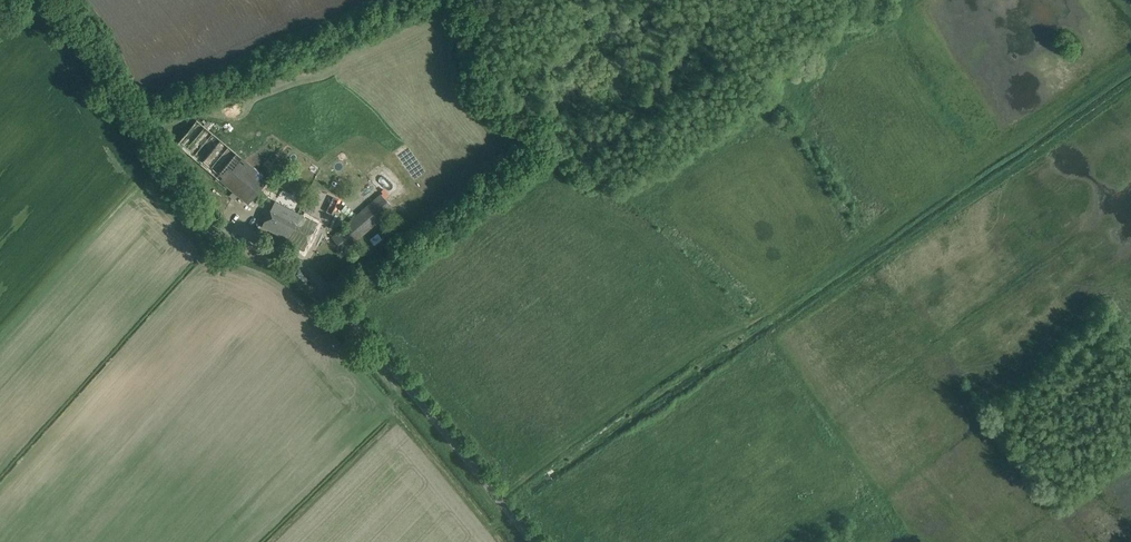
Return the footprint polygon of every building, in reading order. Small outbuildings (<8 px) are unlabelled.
[(197,120),(176,144),(253,208),(260,199),(255,195),(269,180),(197,120)] [(381,193),(340,229),(331,236),(344,251),(393,208),(381,193)] [(274,201),(267,216),(262,226),(291,240),(290,243),(303,250),(317,223),(303,216),(274,201)] [(340,254),(333,247),(319,259),(326,266),(340,254)]
